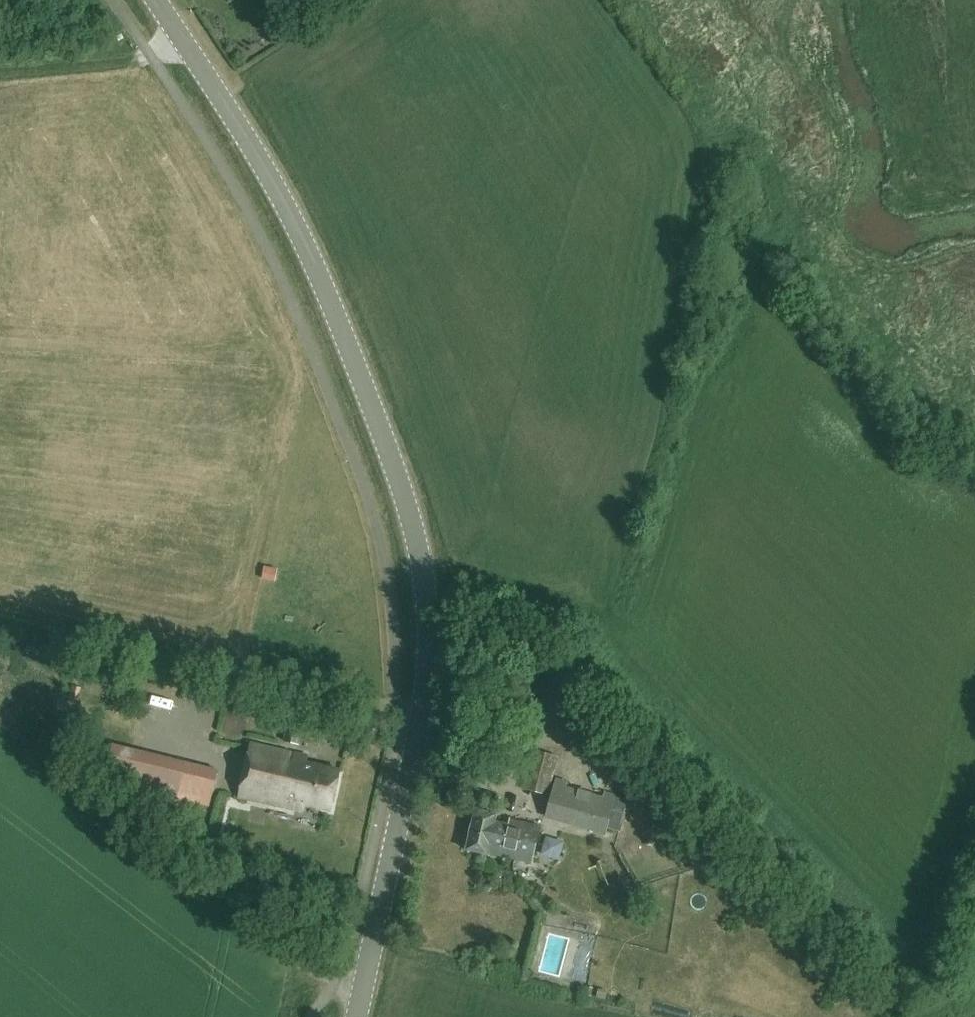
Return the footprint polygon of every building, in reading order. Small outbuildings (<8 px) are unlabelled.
[(152,711),(178,717),(181,702),(155,696),(152,711)] [(288,722),(283,741),(299,744),(303,725),(288,722)] [(252,743),(239,796),(304,811),(305,804),(331,810),(341,770),(307,762),(308,756),(252,743)] [(557,756),(551,754),(533,750),(523,790),(548,796),(557,756)] [(218,770),(185,763),(176,805),(196,810),(197,803),(209,806),(218,770)] [(555,781),(552,792),(547,810),(607,827),(615,797),(606,794),(602,806),(562,795),(565,783),(555,781)] [(466,848),(466,850),(468,850),(485,854),(487,854),(487,853),(532,863),(540,826),(521,822),(520,827),(495,821),(496,813),(495,813),(494,813),(477,810),(475,810),(475,811),(472,826),(471,826),(471,828),(474,828),(473,832),(470,832),(470,833),(467,848),(466,848)] [(301,832),(322,833),(323,819),(301,818),(301,832)]
